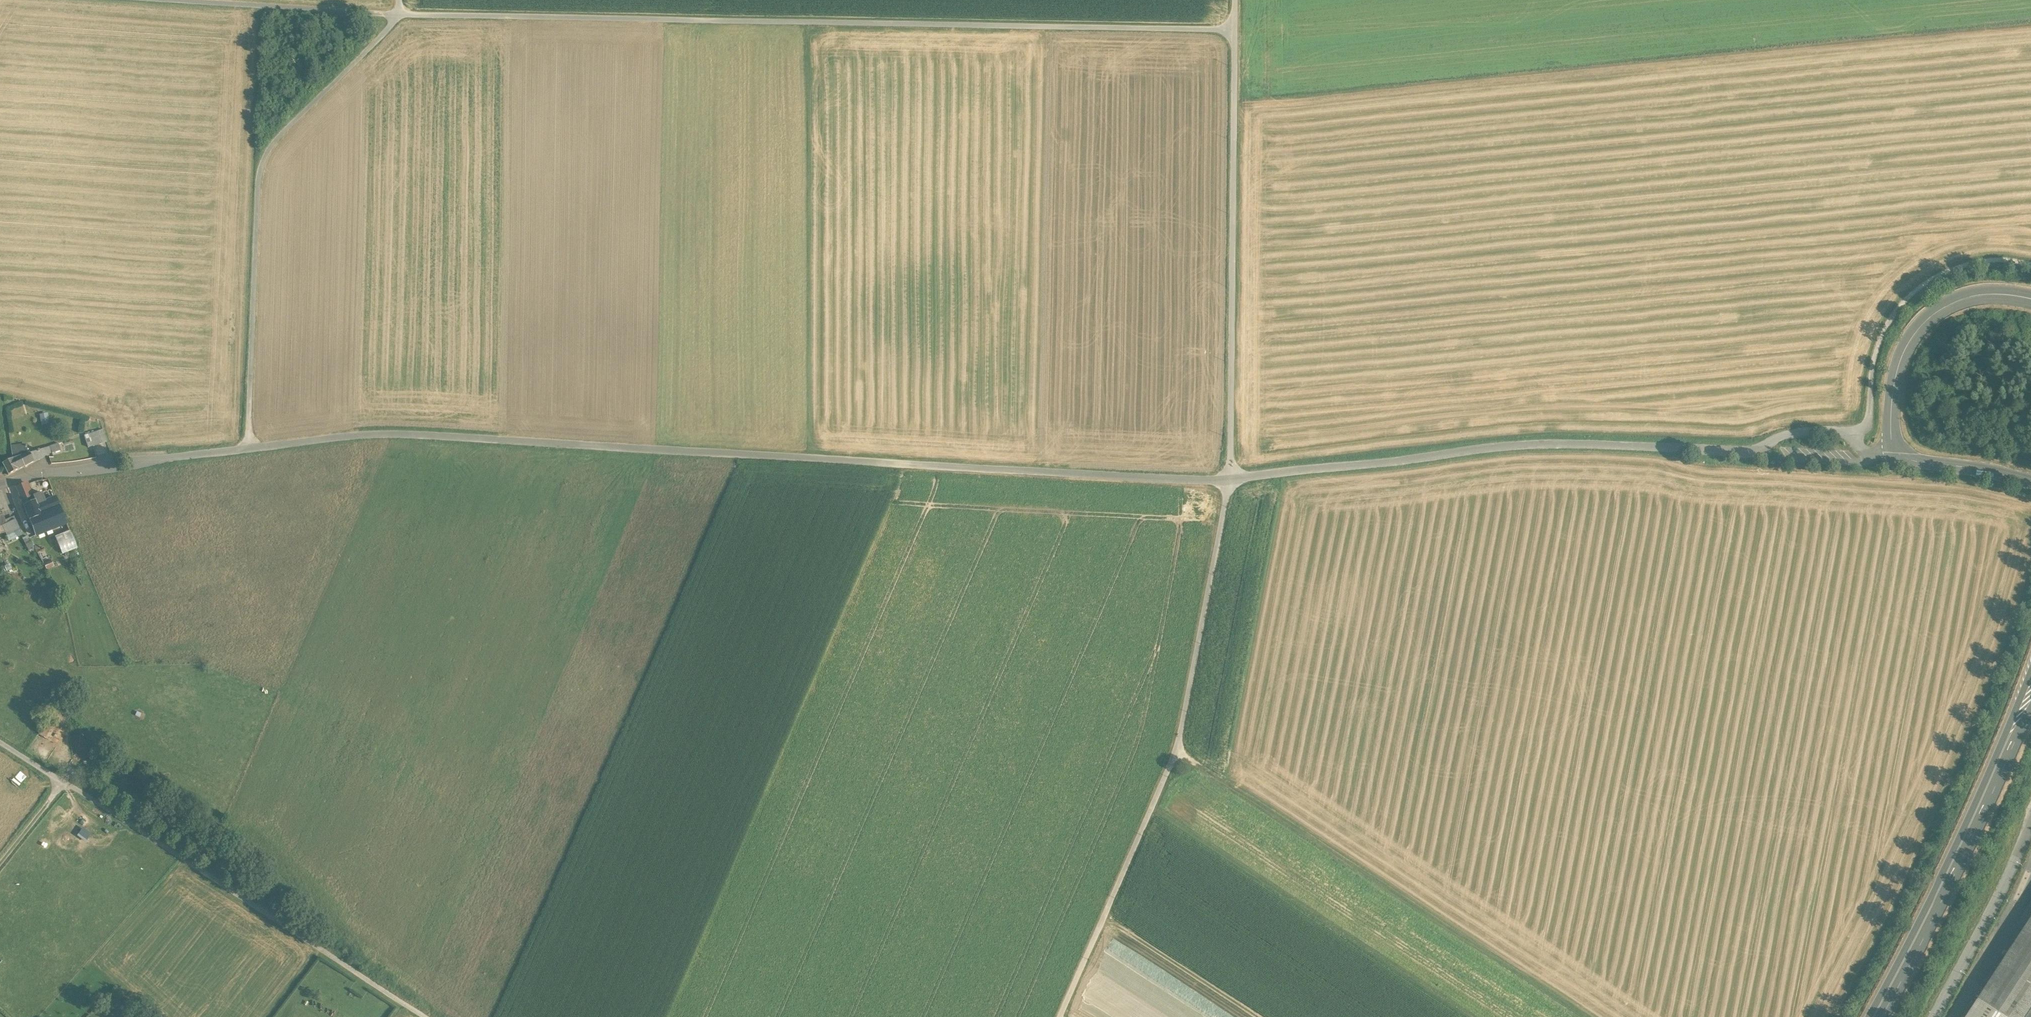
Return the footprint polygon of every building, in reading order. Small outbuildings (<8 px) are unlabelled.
[(48,413),(40,414),(42,425),(50,423),(48,413)] [(103,429),(97,431),(101,443),(107,441),(103,429)] [(97,431),(89,434),(93,446),(101,443),(97,431)] [(89,434),(84,436),(88,447),(93,446),(89,434)] [(58,443),(45,448),(46,453),(51,451),(51,449),(59,447),(58,443)] [(45,448),(33,452),(36,460),(47,455),(46,453),(45,448)] [(33,452),(12,459),(2,464),(8,475),(36,460),(33,452)] [(48,479),(27,482),(25,483),(27,488),(45,486),(51,499),(45,501),(45,502),(37,505),(41,515),(29,520),(35,535),(66,522),(48,479)] [(27,488),(25,483),(16,486),(24,505),(35,500),(37,505),(45,502),(45,501),(41,492),(33,496),(33,497),(31,498),(27,488)] [(24,505),(23,506),(29,520),(41,515),(37,505),(35,500),(24,505)] [(0,514),(0,518),(2,524),(5,536),(11,534),(6,522),(3,513),(0,514)] [(15,518),(6,522),(11,534),(20,530),(15,518)] [(68,527),(53,533),(62,554),(77,548),(68,527)] [(28,537),(23,540),(29,551),(35,548),(28,537)] [(43,549),(37,552),(44,565),(50,562),(43,549)] [(46,737),(51,730),(43,726),(39,733),(46,737)] [(2018,923),(2020,925),(2019,928),(2024,931),(2030,920),(2030,904),(2018,923)] [(1978,1001),(2002,1016),(2030,1016),(2030,920),(2024,931),(1978,1001)] [(1978,1001),(1968,1016),(2002,1016),(1978,1001)]
